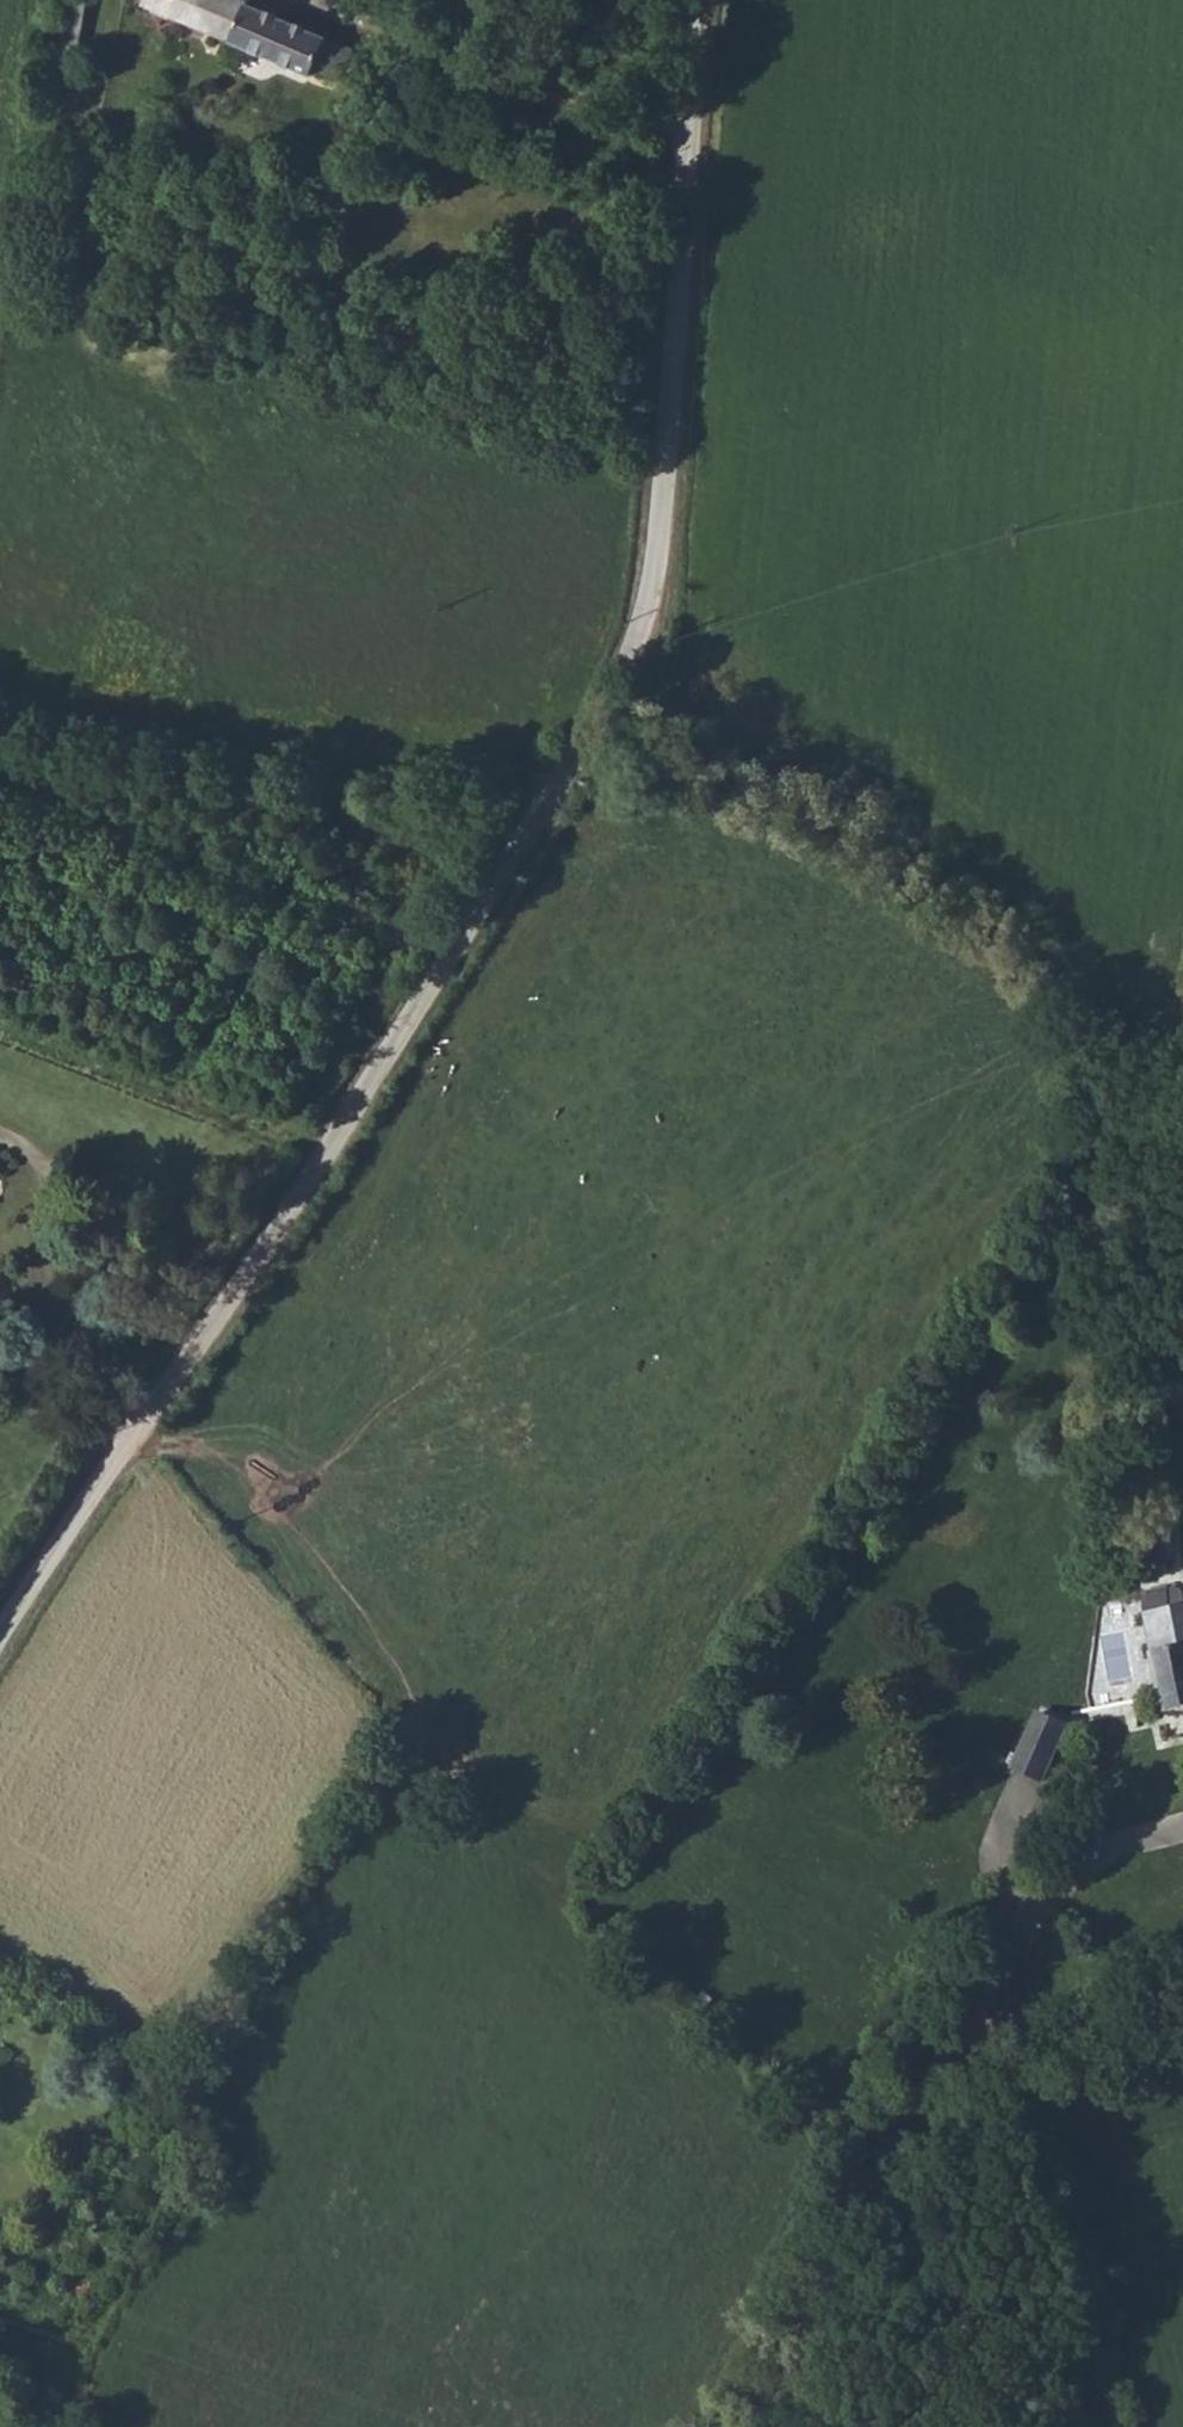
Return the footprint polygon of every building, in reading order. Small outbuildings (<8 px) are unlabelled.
[(338,71),(345,49),(351,32),(260,0),(176,0),(171,15),(338,71)] [(1151,1698),(1173,1695),(1175,1708),(1182,1706),(1182,1585),(1166,1587),(1163,1581),(1159,1579),(1155,1578),(1152,1579),(1151,1571),(1134,1572),(1151,1698)] [(1022,1665),(1000,1726),(1032,1738),(1055,1676),(1022,1665)]
